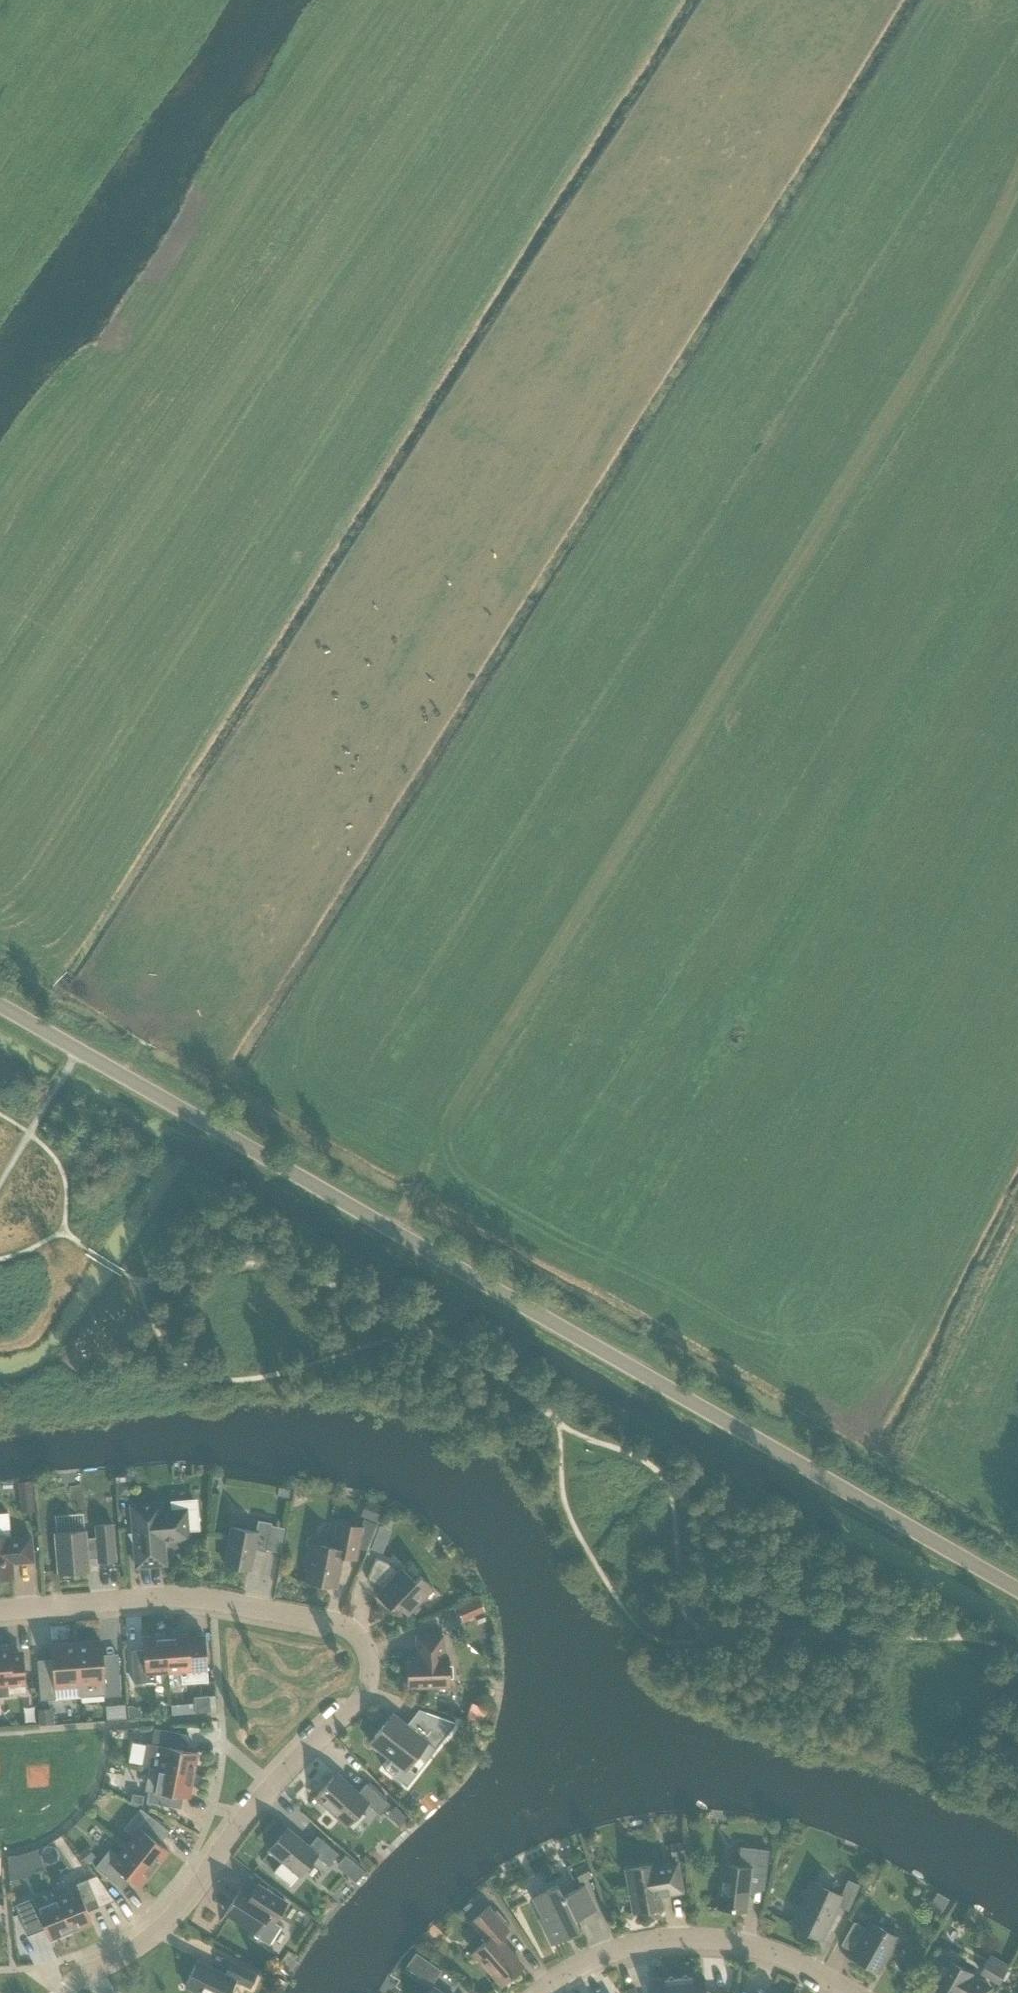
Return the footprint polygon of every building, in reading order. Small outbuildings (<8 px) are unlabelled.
[(136,1566),(166,1564),(164,1540),(190,1538),(189,1529),(195,1529),(199,1524),(197,1503),(193,1499),(175,1500),(172,1506),(173,1509),(162,1510),(161,1502),(131,1504),(136,1566)] [(13,1576),(11,1561),(17,1560),(17,1562),(33,1561),(31,1536),(10,1538),(8,1511),(0,1512),(0,1577),(13,1576)] [(256,1531),(233,1527),(226,1565),(250,1570),(254,1549),(266,1551),(267,1549),(280,1552),(285,1527),(272,1524),(272,1523),(258,1520),(256,1531)] [(60,1572),(88,1570),(87,1556),(99,1555),(99,1561),(116,1560),(113,1523),(96,1525),(97,1538),(85,1539),(85,1530),(57,1533),(60,1572)] [(306,1581),(336,1586),(342,1553),(356,1556),(361,1529),(338,1524),(334,1547),(313,1543),(306,1581)] [(371,1548),(382,1552),(385,1544),(383,1540),(375,1537),(371,1548)] [(383,1587),(376,1595),(390,1607),(395,1602),(408,1615),(434,1588),(420,1575),(415,1581),(402,1568),(398,1572),(388,1562),(376,1557),(367,1578),(379,1583),(383,1587)] [(465,1621),(486,1615),(482,1600),(460,1606),(465,1621)] [(166,1635),(168,1672),(181,1671),(182,1683),(208,1681),(205,1644),(189,1645),(189,1633),(166,1635)] [(408,1657),(409,1688),(449,1686),(448,1656),(444,1656),(443,1634),(416,1636),(417,1651),(420,1651),(420,1657),(408,1657)] [(168,1672),(166,1635),(143,1637),(144,1649),(131,1650),(134,1683),(157,1681),(156,1673),(168,1672)] [(76,1642),(80,1685),(104,1683),(105,1696),(121,1695),(118,1653),(102,1654),(101,1640),(76,1642)] [(56,1687),(80,1685),(76,1642),(52,1644),(53,1659),(38,1660),(41,1700),(56,1699),(56,1687)] [(10,1648),(0,1649),(0,1696),(10,1696),(10,1693),(26,1692),(23,1659),(11,1660),(10,1648)] [(188,1712),(187,1699),(170,1700),(172,1713),(188,1712)] [(412,1728),(393,1713),(370,1743),(405,1770),(427,1742),(435,1748),(455,1722),(425,1712),(412,1728)] [(189,1734),(155,1728),(151,1744),(147,1743),(142,1765),(158,1768),(194,1774),(198,1752),(186,1750),(189,1734)] [(190,1797),(194,1774),(158,1768),(154,1790),(149,1789),(147,1802),(176,1807),(178,1795),(190,1797)] [(397,1799),(410,1785),(391,1768),(378,1782),(397,1799)] [(358,1793),(336,1774),(316,1796),(348,1825),(368,1803),(380,1815),(390,1804),(367,1783),(358,1793)] [(126,1845),(155,1868),(169,1850),(159,1843),(170,1830),(141,1807),(124,1828),(134,1835),(126,1845)] [(289,1885),(316,1854),(329,1865),(339,1853),(318,1836),(309,1845),(288,1827),(269,1850),(282,1861),(273,1871),(289,1885)] [(668,1863),(686,1859),(683,1843),(665,1847),(668,1863)] [(96,1855),(87,1845),(79,1853),(87,1863),(96,1855)] [(155,1868),(126,1845),(118,1855),(110,1848),(95,1866),(123,1889),(131,1879),(140,1886),(155,1868)] [(718,1907),(746,1911),(750,1873),(766,1874),(769,1850),(741,1847),(739,1866),(723,1864),(718,1907)] [(36,1860),(32,1850),(19,1854),(7,1855),(8,1866),(22,1864),(36,1860)] [(72,1859),(80,1869),(85,1865),(78,1855),(72,1859)] [(338,1865),(345,1870),(352,1861),(346,1856),(338,1865)] [(669,1893),(682,1891),(677,1862),(664,1865),(664,1867),(654,1869),(653,1864),(627,1869),(635,1912),(661,1907),(658,1893),(668,1891),(669,1893)] [(78,1888),(57,1897),(71,1930),(92,1922),(88,1911),(99,1906),(88,1879),(76,1884),(78,1888)] [(793,1925),(822,1939),(837,1905),(848,1910),(860,1884),(848,1879),(841,1895),(840,1895),(813,1882),(793,1925)] [(552,1944),(580,1930),(575,1920),(597,1909),(585,1884),(563,1895),(558,1884),(533,1896),(542,1916),(539,1917),(552,1944)] [(256,1930),(254,1933),(269,1943),(280,1926),(273,1921),(285,1903),(257,1885),(251,1895),(240,1889),(226,1911),(256,1930)] [(71,1930),(57,1897),(36,1905),(33,1897),(15,1905),(27,1935),(45,1928),(50,1939),(71,1930)] [(502,1984),(523,1965),(499,1938),(509,1929),(489,1907),(471,1922),(487,1940),(474,1952),(502,1984)] [(878,1971),(897,1937),(871,1922),(867,1928),(854,1921),(841,1944),(854,1952),(852,1956),(878,1971)] [(1009,1965),(990,1954),(980,1973),(999,1984),(1009,1965)] [(416,1957),(409,1973),(437,1985),(443,1968),(416,1957)] [(945,1958),(925,1992),(988,1992),(991,1987),(970,1976),(971,1973),(945,1958)] [(256,1974),(231,1961),(225,1973),(198,1960),(185,1986),(201,1992),(229,1992),(235,1979),(250,1986),(256,1974)] [(678,1978),(680,1992),(705,1992),(703,1975),(678,1978)] [(678,1978),(653,1980),(654,1992),(680,1992),(678,1978)]
